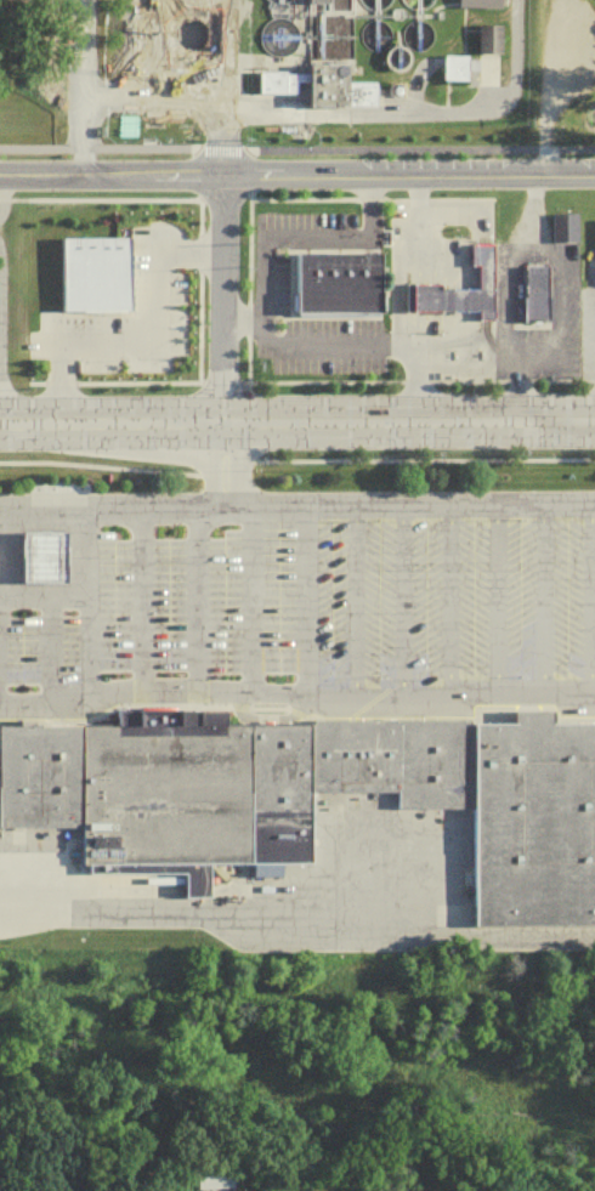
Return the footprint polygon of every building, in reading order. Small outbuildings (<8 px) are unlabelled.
[(310,20),(352,21),(352,0),(310,0),(310,20)] [(504,0),(442,0),(441,3),(460,4),(460,15),(504,15),(504,0)] [(503,32),(480,32),(480,61),(503,61),(503,32)] [(446,87),(471,87),(471,62),(446,62),(446,87)] [(312,70),(312,115),(378,114),(378,89),(351,89),(351,70),(312,70)] [(261,101),(302,101),(302,79),(261,79),(261,101)] [(579,249),(579,221),(553,221),(553,249),(579,249)] [(59,237),(59,311),(129,310),(127,237),(125,237),(59,237)] [(438,288),(438,280),(402,280),(402,310),(476,310),(476,319),(491,319),(491,244),(469,244),(469,263),(475,263),(475,288),(438,288)] [(291,250),(291,317),(379,317),(379,250),(291,250)] [(521,263),(546,263),(548,319),(521,319),(521,263)] [(19,580),(59,580),(59,529),(19,529),(19,580)] [(549,722),(549,709),(511,709),(511,721),(469,721),(469,716),(308,716),(308,722),(226,722),(226,708),(108,708),(108,722),(29,722),(29,718),(0,718),(0,827),(80,827),(80,863),(86,863),(86,874),(183,873),(183,898),(206,897),(208,863),(308,863),(308,789),(395,789),(395,804),(475,804),(475,921),(594,921),(594,722),(549,722)]
